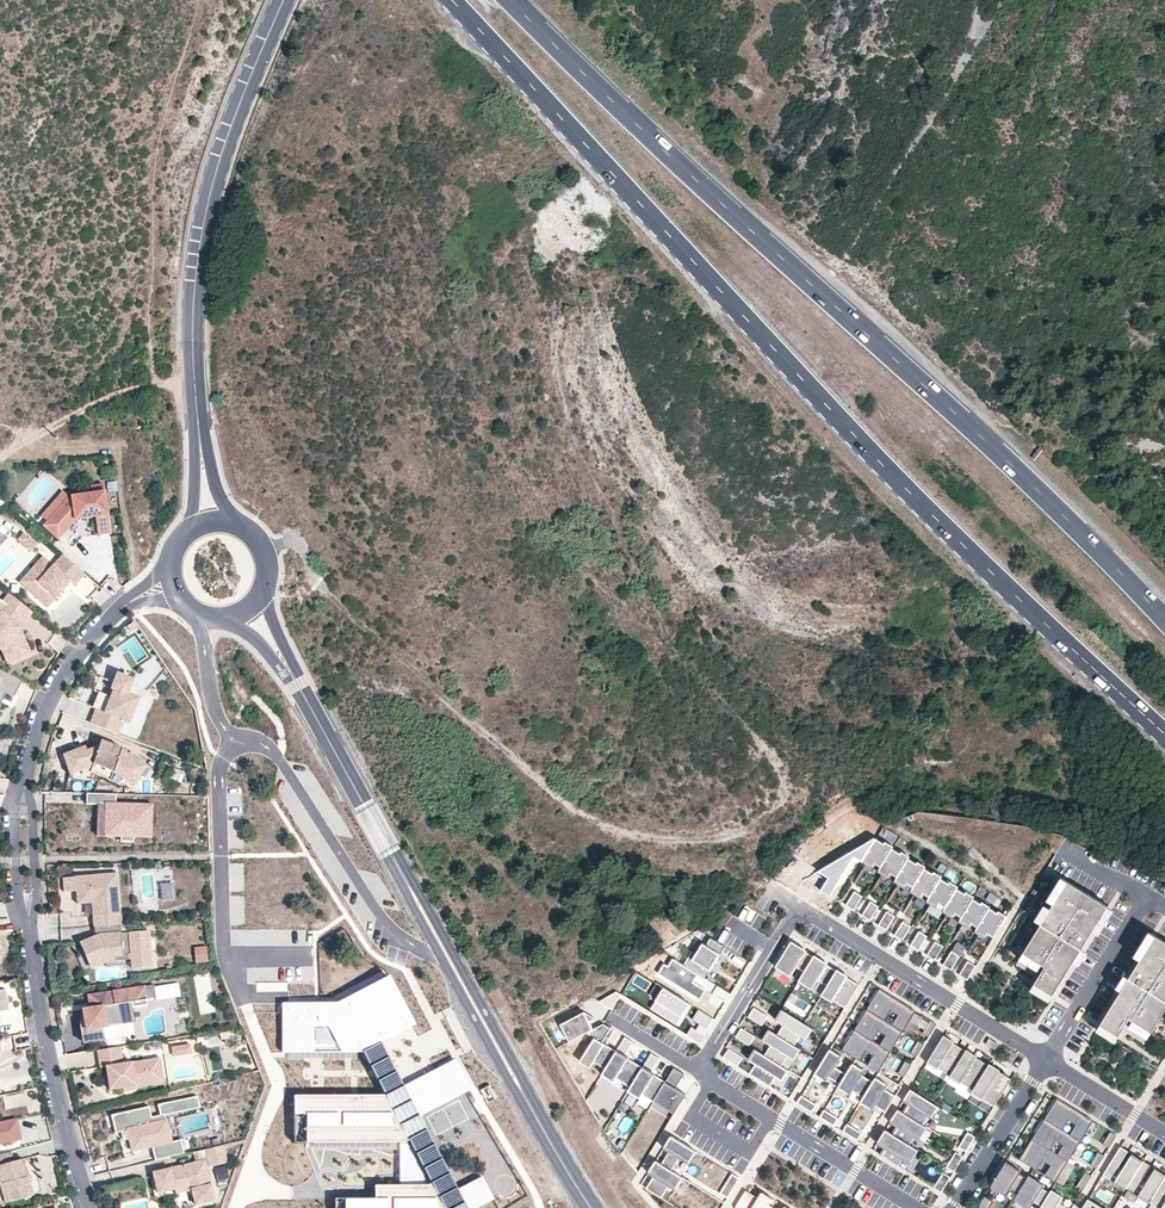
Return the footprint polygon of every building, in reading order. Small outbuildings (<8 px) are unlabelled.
[(111,532),(105,484),(93,485),(94,493),(69,496),(48,521),(63,533),(76,518),(78,518),(88,517),(96,515),(99,533),(111,532)] [(59,538),(63,533),(48,521),(45,526),(59,538)] [(74,586),(84,575),(62,555),(53,566),(42,556),(31,569),(37,574),(24,587),(47,607),(66,586),(64,584),(68,580),(70,582),(74,586)] [(8,594),(2,602),(0,600),(0,645),(4,648),(10,662),(31,653),(22,634),(20,636),(17,631),(20,628),(32,613),(8,594)] [(1,650),(7,664),(10,662),(4,648),(0,645),(0,649),(1,650)] [(6,693),(13,697),(22,681),(0,670),(0,690),(6,693)] [(127,722),(136,698),(125,694),(130,680),(116,674),(110,688),(112,689),(109,697),(97,692),(91,707),(95,709),(89,723),(116,734),(122,720),(127,722)] [(101,739),(99,744),(108,748),(110,743),(101,739)] [(84,747),(62,754),(69,775),(92,767),(93,764),(112,771),(113,772),(115,768),(126,775),(123,778),(134,784),(147,764),(126,751),(123,754),(119,753),(121,747),(110,743),(108,748),(99,744),(98,748),(95,748),(86,751),(84,747)] [(112,771),(93,764),(92,767),(90,773),(110,781),(113,772),(112,771)] [(115,768),(113,772),(123,778),(126,775),(115,768)] [(151,838),(152,805),(114,804),(114,795),(86,794),(86,804),(98,805),(105,805),(104,836),(121,837),(120,842),(134,842),(134,837),(151,838)] [(104,836),(105,805),(98,805),(97,836),(104,836)] [(875,839),(821,872),(834,878),(825,893),(834,898),(858,859),(862,860),(875,839)] [(890,851),(874,842),(860,864),(870,870),(872,867),(878,871),(890,851)] [(907,860),(891,850),(890,851),(878,871),(877,873),(887,879),(889,876),(895,879),(907,860)] [(924,870),(907,860),(895,879),(893,882),(903,889),(905,885),(912,889),(924,870)] [(940,879),(924,870),(912,889),(910,892),(920,898),(922,895),(928,898),(940,879)] [(120,924),(116,873),(74,877),(77,904),(91,903),(92,916),(100,916),(101,926),(119,924),(120,924)] [(956,889),(940,879),(928,898),(926,902),(936,908),(938,904),(944,908),(956,889)] [(1052,907),(1067,883),(1061,879),(1046,903),(1052,907)] [(161,901),(174,900),(173,881),(160,882),(161,901)] [(1092,932),(1107,907),(1067,883),(1052,907),(1041,925),(1033,938),(1016,965),(1038,978),(1056,990),(1073,963),(1081,950),(1092,932)] [(973,899),(957,889),(942,912),(952,918),(955,914),(961,918),(973,899)] [(859,892),(850,906),(858,911),(867,897),(859,892)] [(989,909),(973,899),(961,918),(959,922),(969,928),(971,925),(977,928),(989,909)] [(876,903),(868,917),(876,922),(884,908),(876,903)] [(1098,936),(1113,911),(1107,907),(1092,932),(1098,936)] [(1005,919),(989,909),(977,928),(975,931),(985,938),(987,934),(993,938),(1005,919)] [(891,912),(882,926),(890,931),(899,917),(891,912)] [(93,926),(101,926),(100,916),(92,916),(93,926)] [(1033,938),(1041,925),(1034,921),(1027,934),(1033,938)] [(906,922),(897,936),(905,941),(914,927),(906,922)] [(101,926),(101,927),(102,939),(97,941),(96,936),(95,937),(83,941),(85,947),(83,948),(89,963),(104,957),(113,956),(113,961),(130,960),(131,969),(148,968),(147,956),(150,955),(148,931),(134,932),(134,938),(129,938),(129,933),(120,933),(119,924),(101,926)] [(96,936),(97,941),(102,939),(101,927),(101,926),(93,926),(95,937),(96,936)] [(922,933),(913,947),(921,952),(930,938),(922,933)] [(1140,961),(1155,937),(1149,933),(1133,957),(1140,961)] [(1155,937),(1140,961),(1128,979),(1121,992),(1104,1019),(1122,1031),(1144,1044),(1161,1017),(1164,1010),(1164,943),(1155,937)] [(705,979),(724,948),(709,938),(705,946),(701,944),(695,955),(690,952),(682,965),(705,979)] [(935,942),(926,956),(934,961),(943,947),(935,942)] [(803,973),(813,958),(790,944),(775,967),(791,977),(796,969),(803,973)] [(206,946),(194,947),(195,963),(208,962),(206,946)] [(1079,967),(1087,954),(1081,950),(1073,963),(1079,967)] [(951,952),(943,966),(951,971),(959,957),(951,952)] [(834,974),(835,972),(813,958),(803,973),(801,976),(815,985),(817,982),(826,987),(834,974)] [(698,978),(674,962),(670,969),(665,966),(660,975),(699,1000),(705,991),(694,984),(698,978)] [(967,962),(959,976),(967,981),(976,967),(967,962)] [(211,973),(198,973),(199,1012),(212,1012),(211,973)] [(388,974),(337,1000),(280,1002),(283,1051),(360,1052),(382,1092),(293,1093),(292,1139),(408,1144),(430,1183),(374,1183),(374,1196),(344,1197),(344,1207),(484,1207),(495,1202),(482,1177),(458,1186),(421,1115),(469,1089),(453,1059),(404,1083),(394,1062),(384,1043),(416,1029),(388,974)] [(858,986),(842,976),(841,978),(834,974),(826,987),(821,995),(844,1009),(858,986)] [(815,985),(801,976),(798,981),(812,990),(815,985)] [(1121,992),(1128,979),(1122,976),(1114,988),(1121,992)] [(1056,990),(1038,978),(1030,991),(1049,1002),(1056,990)] [(147,1005),(144,987),(97,994),(99,1007),(90,1008),(82,1009),(88,1043),(105,1040),(103,1027),(135,1022),(133,1007),(147,1005)] [(691,1006),(663,988),(650,1009),(678,1027),(691,1006)] [(6,990),(0,991),(0,1012),(9,1011),(6,990)] [(914,1011),(879,990),(866,1010),(902,1032),(914,1011)] [(611,1011),(621,996),(615,992),(598,1003),(611,1011)] [(99,1007),(97,994),(88,996),(90,1008),(99,1007)] [(752,1008),(747,1017),(760,1026),(766,1016),(752,1008)] [(714,1020),(697,1010),(691,1020),(700,1025),(696,1032),(704,1037),(714,1020)] [(811,1029),(780,1010),(774,1020),(782,1025),(776,1035),(793,1046),(799,1036),(805,1039),(811,1029)] [(866,1010),(854,1030),(890,1053),(903,1032),(902,1032),(866,1010)] [(559,1026),(568,1043),(586,1034),(592,1031),(583,1013),(559,1026)] [(1122,1031),(1104,1019),(1096,1032),(1115,1043),(1122,1031)] [(936,1025),(930,1021),(922,1033),(929,1036),(936,1025)] [(610,1030),(603,1025),(592,1031),(586,1034),(594,1039),(579,1063),(589,1069),(593,1063),(605,1070),(616,1052),(602,1044),(610,1030)] [(741,1029),(735,1038),(749,1047),(755,1037),(741,1029)] [(890,1053),(854,1030),(841,1050),(878,1073),(890,1053)] [(776,1035),(769,1031),(763,1041),(770,1046),(764,1056),(781,1067),(787,1056),(794,1060),(800,1050),(793,1046),(776,1035)] [(632,1043),(624,1038),(616,1052),(605,1070),(601,1076),(613,1084),(615,1080),(630,1089),(642,1069),(631,1061),(624,1057),(632,1043)] [(998,1044),(988,1038),(985,1043),(995,1049),(998,1044)] [(948,1079),(965,1052),(948,1041),(947,1044),(941,1040),(926,1065),(948,1079)] [(916,1057),(924,1045),(917,1041),(910,1053),(916,1057)] [(191,1045),(185,1046),(186,1055),(193,1054),(191,1045)] [(185,1046),(173,1048),(174,1056),(186,1055),(185,1046)] [(120,1047),(97,1050),(100,1068),(106,1067),(109,1090),(123,1088),(136,1086),(136,1083),(159,1079),(156,1058),(123,1064),(120,1047)] [(742,1058),(728,1049),(723,1059),(737,1067),(742,1058)] [(764,1056),(754,1050),(748,1060),(755,1065),(749,1075),(770,1088),(776,1078),(782,1082),(788,1071),(781,1067),(764,1056)] [(840,1056),(829,1050),(813,1076),(824,1082),(826,1078),(839,1086),(850,1068),(837,1061),(840,1056)] [(988,1066),(965,1052),(948,1079),(971,1093),(986,1068),(988,1066)] [(626,1053),(624,1057),(631,1061),(633,1057),(626,1053)] [(659,1060),(651,1055),(642,1069),(630,1089),(627,1093),(636,1098),(638,1094),(653,1103),(665,1083),(650,1074),(659,1060)] [(904,1077),(911,1065),(905,1062),(897,1073),(904,1077)] [(839,1086),(836,1090),(847,1097),(850,1093),(862,1100),(872,1083),(861,1075),(863,1071),(852,1064),(850,1068),(839,1086)] [(994,1107),(1011,1080),(994,1069),(992,1072),(986,1068),(971,1093),(994,1107)] [(682,1077),(672,1071),(665,1083),(653,1103),(652,1104),(673,1117),(684,1099),(673,1093),(682,1077)] [(862,1100),(859,1104),(870,1111),(873,1107),(885,1114),(895,1097),(884,1089),(886,1085),(875,1078),(872,1083),(862,1100)] [(630,1089),(615,1080),(613,1084),(611,1086),(626,1095),(630,1089)] [(938,1107),(910,1090),(904,1100),(910,1104),(903,1114),(923,1126),(928,1119),(931,1120),(938,1107)] [(653,1103),(638,1094),(636,1098),(633,1103),(647,1111),(652,1104),(653,1103)] [(158,1104),(161,1115),(165,1114),(200,1106),(197,1095),(158,1104)] [(801,1096),(796,1104),(811,1113),(816,1106),(801,1096)] [(1057,1099),(1044,1119),(1080,1141),(1093,1121),(1057,1099)] [(158,1145),(154,1129),(168,1125),(165,1114),(161,1115),(152,1117),(149,1106),(111,1115),(115,1133),(118,1132),(121,1132),(123,1140),(129,1139),(132,1151),(143,1148),(152,1146),(158,1145)] [(824,1110),(819,1118),(834,1127),(839,1120),(824,1110)] [(903,1114),(897,1110),(890,1122),(898,1127),(893,1136),(910,1146),(915,1137),(920,1140),(927,1128),(923,1126),(903,1114)] [(1044,1119),(1032,1140),(1067,1162),(1080,1141),(1044,1119)] [(847,1124),(842,1132),(857,1141),(862,1134),(847,1124)] [(154,1129),(158,1145),(171,1142),(168,1125),(154,1129)] [(910,1146),(893,1136),(885,1131),(877,1143),(886,1149),(881,1156),(898,1167),(903,1159),(910,1163),(918,1151),(910,1146)] [(1111,1132),(1102,1146),(1109,1150),(1117,1136),(1111,1132)] [(960,1149),(966,1152),(975,1137),(969,1133),(960,1149)] [(689,1163),(695,1152),(671,1137),(664,1148),(670,1151),(661,1165),(671,1171),(680,1157),(689,1163)] [(124,1158),(133,1156),(132,1151),(129,1139),(123,1140),(120,1141),(124,1158)] [(181,1140),(171,1142),(158,1145),(152,1146),(155,1160),(184,1153),(181,1140)] [(1067,1162),(1032,1140),(1019,1160),(1055,1182),(1067,1162)] [(228,1161),(224,1144),(195,1151),(197,1161),(173,1166),(174,1169),(171,1170),(170,1167),(149,1172),(154,1192),(172,1189),(171,1184),(178,1182),(191,1188),(195,1204),(215,1199),(207,1166),(228,1161)] [(1128,1149),(1121,1144),(1103,1173),(1126,1187),(1142,1160),(1143,1160),(1132,1153),(1128,1158),(1125,1163),(1121,1160),(1124,1155),(1128,1149)] [(23,1159),(14,1162),(11,1152),(0,1155),(0,1185),(5,1203),(33,1195),(23,1159)] [(1099,1152),(1090,1166),(1097,1170),(1105,1156),(1099,1152)] [(520,1169),(535,1162),(530,1153),(515,1160),(520,1169)] [(947,1169),(953,1173),(963,1158),(957,1154),(947,1169)] [(1150,1165),(1142,1160),(1126,1187),(1125,1188),(1148,1202),(1149,1201),(1164,1175),(1153,1169),(1150,1174),(1147,1179),(1143,1176),(1145,1172),(1150,1165)] [(675,1190),(682,1178),(671,1171),(661,1165),(656,1162),(649,1173),(654,1176),(646,1190),(661,1199),(669,1186),(675,1190)] [(1006,1162),(991,1186),(1006,1195),(1011,1188),(1018,1193),(1027,1179),(1019,1174),(1021,1172),(1006,1162)] [(1085,1172),(1076,1186),(1083,1190),(1091,1176),(1085,1172)] [(727,1199),(739,1179),(731,1174),(719,1194),(727,1199)] [(935,1189),(941,1193),(950,1178),(944,1174),(935,1189)] [(1161,1207),(1164,1207),(1164,1175),(1149,1201),(1161,1207)] [(1014,1199),(1028,1207),(1030,1207),(1034,1201),(1042,1206),(1050,1192),(1043,1188),(1044,1185),(1029,1176),(1027,1179),(1018,1193),(1014,1199)] [(1041,1207),(1069,1207),(1059,1202),(1064,1195),(1053,1188),(1050,1192),(1042,1206),(1041,1207)] [(772,1200),(763,1194),(759,1200),(746,1192),(736,1207),(767,1207),(769,1206),(772,1200)] [(979,1207),(991,1207),(994,1203),(986,1197),(979,1207)] [(1089,1198),(1083,1207),(1106,1207),(1089,1198)]
